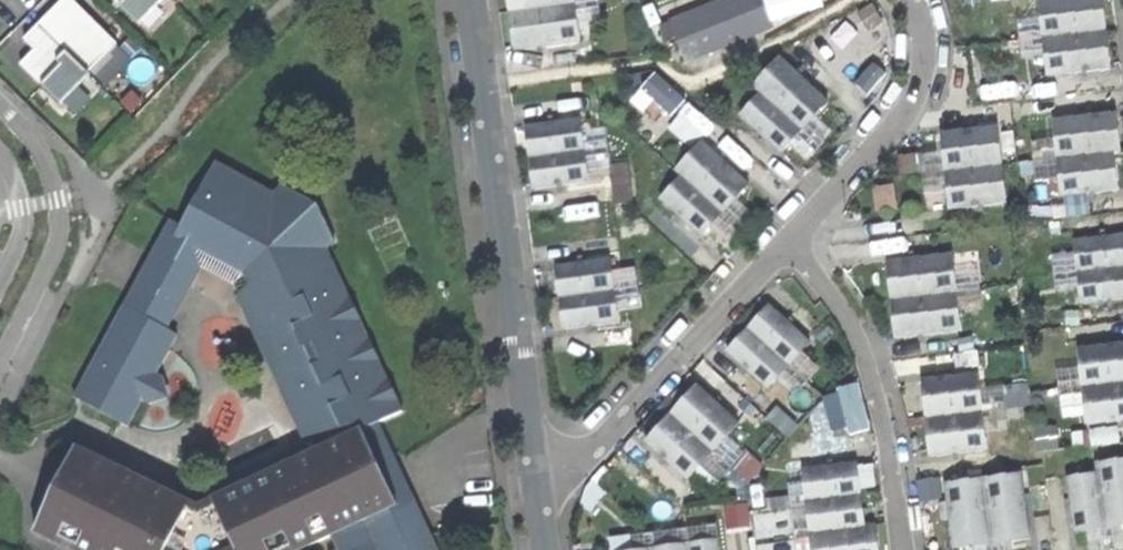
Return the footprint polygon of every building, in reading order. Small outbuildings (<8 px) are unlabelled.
[(43,26),(71,54),(91,73),(120,45),(75,0),(69,0),(56,13),(43,26)] [(126,8),(134,0),(118,0),(126,8)] [(144,26),(169,0),(134,0),(126,8),(144,26)] [(573,0),(509,0),(513,32),(516,51),(579,42),(576,23),(573,0)] [(576,23),(601,20),(598,0),(573,0),(576,23)] [(669,22),(686,63),(772,28),(764,8),(761,0),(725,0),(669,22)] [(1042,18),(1046,57),(1048,76),(1109,69),(1107,50),(1103,11),(1101,0),(1040,0),(1042,18)] [(872,5),(859,13),(867,29),(881,21),(872,5)] [(848,18),(818,37),(836,65),(866,46),(848,18)] [(1021,60),(1046,57),(1042,18),(1017,21),(1021,60)] [(71,54),(43,26),(28,41),(39,52),(34,57),(25,66),(47,87),(67,67),(62,63),(71,54)] [(93,76),(91,73),(71,54),(62,63),(67,67),(47,87),(65,105),(93,76)] [(788,144),(815,116),(820,110),(828,102),(781,58),(753,88),(761,95),(740,117),(780,153),(783,149),(788,144)] [(859,79),(870,91),(890,72),(878,60),(859,79)] [(1053,119),(1055,138),(1060,177),(1062,196),(1116,190),(1114,170),(1112,153),(1119,152),(1117,130),(1115,113),(1053,119)] [(815,116),(788,144),(806,161),(833,132),(815,116)] [(586,170),(580,131),(579,119),(526,126),(528,142),(533,176),(535,189),(587,182),(586,170)] [(943,145),(944,151),(948,191),(949,198),(950,209),(1005,203),(996,127),(942,133),(943,145)] [(580,131),(586,170),(610,167),(605,128),(580,131)] [(1035,179),(1060,177),(1055,138),(1031,141),(1035,179)] [(709,227),(735,199),(741,192),(748,184),(703,142),(676,172),(682,178),(660,201),(700,237),(704,232),(709,227)] [(923,193),(948,191),(944,151),(919,154),(923,193)] [(635,200),(633,160),(614,162),(617,201),(635,200)] [(237,287),(314,455),(365,431),(384,422),(407,411),(355,301),(331,250),(339,245),(321,207),(281,187),(278,193),(218,162),(185,226),(173,221),(128,307),(173,332),(207,271),(237,287)] [(753,215),(735,199),(709,227),(727,244),(753,215)] [(1076,252),(1080,291),(1081,303),(1122,298),(1122,235),(1075,240),(1076,252)] [(1056,294),(1080,291),(1076,252),(1051,255),(1056,294)] [(957,311),(953,273),(951,254),(888,260),(890,281),(894,316),(896,338),(959,331),(957,311)] [(616,310),(610,271),(609,259),(556,266),(558,279),(562,314),(565,329),(617,322),(616,310)] [(610,271),(616,310),(640,306),(635,268),(610,271)] [(953,273),(957,311),(982,309),(978,270),(953,273)] [(775,380),(801,351),(809,342),(770,306),(760,317),(736,343),(727,353),(767,389),(775,380)] [(181,336),(173,332),(128,307),(78,400),(131,428),(181,336)] [(1081,367),(1085,406),(1087,425),(1122,421),(1122,343),(1079,348),(1081,367)] [(819,368),(801,351),(775,380),(794,397),(819,368)] [(1060,409),(1085,406),(1081,367),(1056,370),(1060,409)] [(983,431),(979,392),(977,374),(922,379),(924,396),(928,432),(931,456),(986,450),(983,431)] [(699,466),(725,438),(738,423),(697,386),(686,399),(661,427),(646,443),(687,480),(699,466)] [(979,392),(983,431),(1008,428),(1004,390),(979,392)] [(340,549),(443,549),(403,463),(384,422),(365,431),(402,510),(335,541),(340,549)] [(239,549),(316,549),(335,541),(402,510),(365,431),(314,455),(216,500),(239,549)] [(744,454),(725,438),(699,466),(718,483),(744,454)] [(38,536),(67,549),(174,549),(195,501),(80,449),(60,492),(38,536)] [(1086,530),(1122,525),(1122,461),(1096,464),(1097,475),(1067,479),(1074,532),(1080,531),(1086,530)] [(788,487),(796,549),(877,549),(876,545),(874,524),(863,525),(861,509),(858,481),(856,463),(803,469),(805,485),(788,487)] [(972,546),(1011,540),(1018,539),(1030,538),(1021,475),(945,485),(947,502),(939,503),(941,520),(949,519),(953,548),(961,547),(972,546)] [(719,541),(716,524),(634,535),(636,549),(652,549),(719,541)] [(1086,530),(1089,549),(1122,549),(1122,525),(1086,530)] [(972,546),(973,549),(1012,549),(1011,540),(972,546)] [(719,541),(652,549),(720,549),(719,541)]
